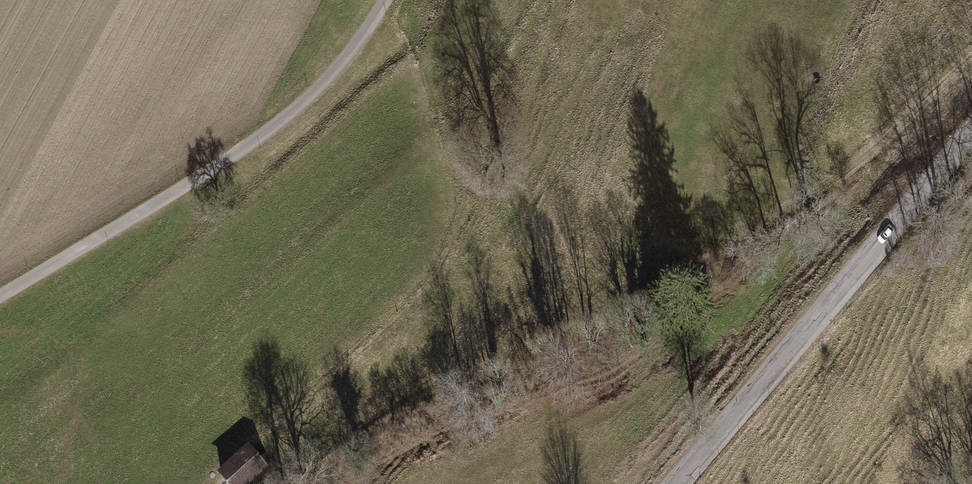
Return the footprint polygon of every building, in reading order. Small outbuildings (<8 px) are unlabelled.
[(217,479),(222,483),(250,483),(266,469),(247,450),(217,479)]
